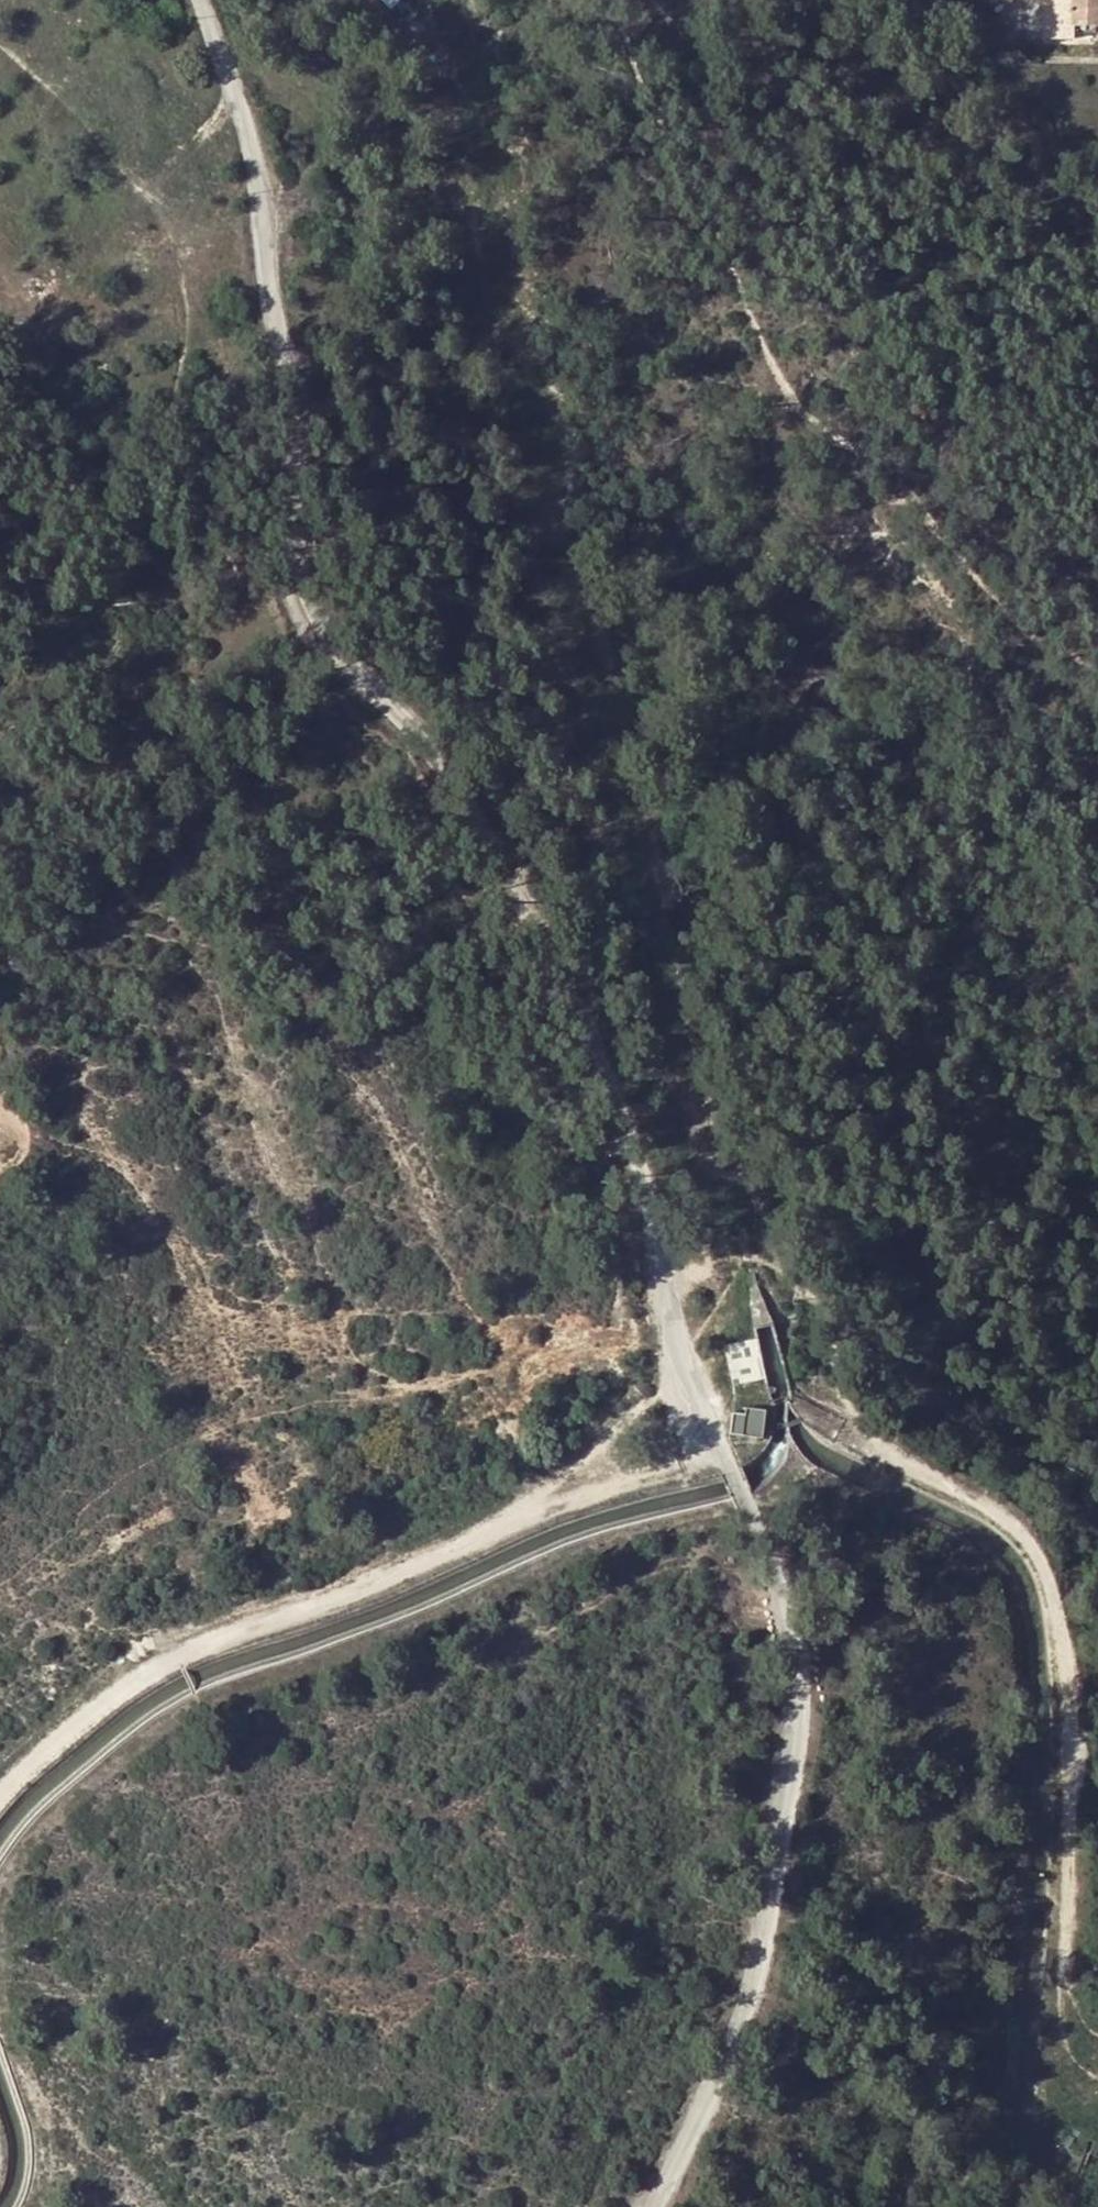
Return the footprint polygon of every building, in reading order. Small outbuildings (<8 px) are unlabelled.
[(1046,39),(1077,39),(1077,25),(1097,26),(1097,0),(1047,0),(1046,39)] [(763,1438),(767,1411),(748,1408),(747,1416),(733,1414),(730,1433),(763,1438)]
